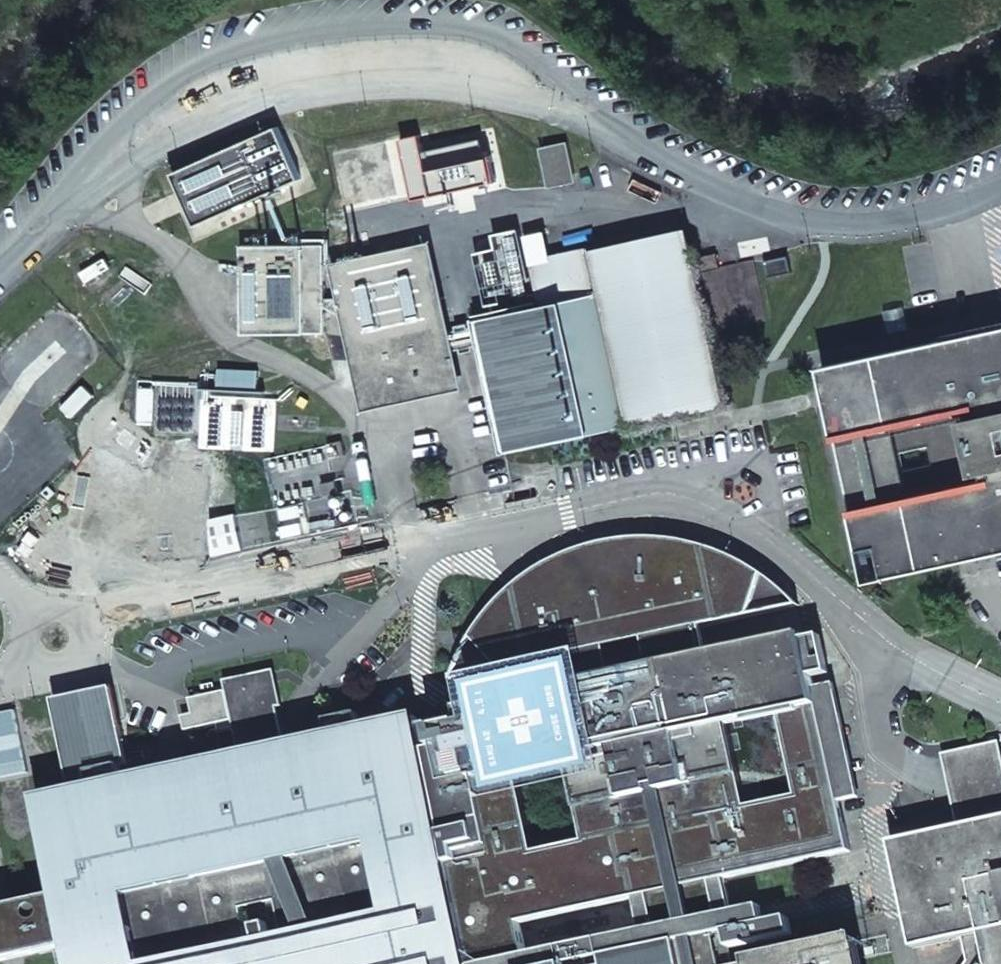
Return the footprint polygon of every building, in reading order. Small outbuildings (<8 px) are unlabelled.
[(278,127),(173,173),(196,226),(301,179),(278,127)] [(548,158),(543,159),(549,187),(571,182),(568,169),(573,168),(567,142),(545,146),(548,158)] [(532,277),(539,307),(597,294),(626,425),(725,404),(713,331),(699,273),(696,258),(691,239),(532,277)] [(343,303),(343,298),(325,299),(324,245),(242,246),(243,334),(325,333),(325,307),(347,318),(347,303),(343,303)] [(453,368),(454,351),(449,332),(442,318),(446,316),(438,301),(442,299),(435,284),(438,282),(430,266),(434,265),(425,247),(410,254),(408,250),(395,257),(376,262),(357,262),(357,266),(340,266),(339,286),(343,286),(343,298),(343,303),(347,303),(347,318),(347,319),(351,320),(351,337),(355,337),(355,354),(369,354),(372,365),(359,371),(368,386),(363,389),(372,407),(388,399),(390,403),(405,395),(420,391),(438,392),(439,387),(456,388),(457,369),(453,368)] [(699,273),(713,331),(766,319),(753,260),(720,268),(716,254),(696,258),(699,273)] [(507,451),(626,425),(597,294),(539,307),(478,321),(479,325),(483,345),(507,451)] [(67,320),(50,327),(54,337),(71,330),(67,320)] [(454,351),(483,345),(479,325),(449,332),(454,351)] [(999,327),(983,331),(822,366),(852,500),(869,580),(1000,551),(1000,327),(999,327)] [(369,354),(355,354),(359,371),(372,365),(369,354)] [(336,481),(323,484),(325,496),(339,493),(336,481)] [(212,519),(214,556),(244,549),(237,513),(212,519)] [(471,639),(461,658),(456,671),(452,682),(509,669),(555,659),(561,688),(460,710),(467,742),(426,751),(471,963),(583,963),(592,962),(713,935),(723,933),(726,950),(789,936),(785,919),(761,924),(757,907),(735,912),(729,879),(851,852),(840,802),(815,689),(803,635),(702,657),(696,628),(753,616),(799,606),(786,593),(769,579),(752,568),(738,560),(729,556),(709,549),(689,543),(677,541),(663,539),(644,538),(629,539),(605,543),(593,546),(575,551),(561,557),(551,562),(541,568),(523,580),(513,588),(502,599),(494,607),(482,622),(474,634),(471,639)] [(835,684),(815,689),(840,802),(860,798),(847,742),(835,684)] [(74,795),(37,803),(58,897),(63,896),(44,812),(421,729),(419,719),(265,753),(126,784),(109,688),(53,701),(74,795)] [(426,751),(421,729),(44,812),(63,896),(58,897),(69,948),(73,963),(471,963),(426,751)] [(1000,743),(943,756),(948,778),(959,830),(971,828),(966,803),(999,796),(1000,803),(1000,746),(1000,743)] [(999,796),(966,803),(971,828),(959,830),(903,843),(926,948),(964,939),(969,963),(1000,963),(1000,803),(999,796)] [(926,948),(903,843),(892,845),(916,950),(926,948)] [(0,910),(0,963),(69,948),(58,897),(0,910)] [(713,935),(592,962),(593,963),(720,963),(713,935)] [(858,942),(755,963),(862,963),(858,942)]
